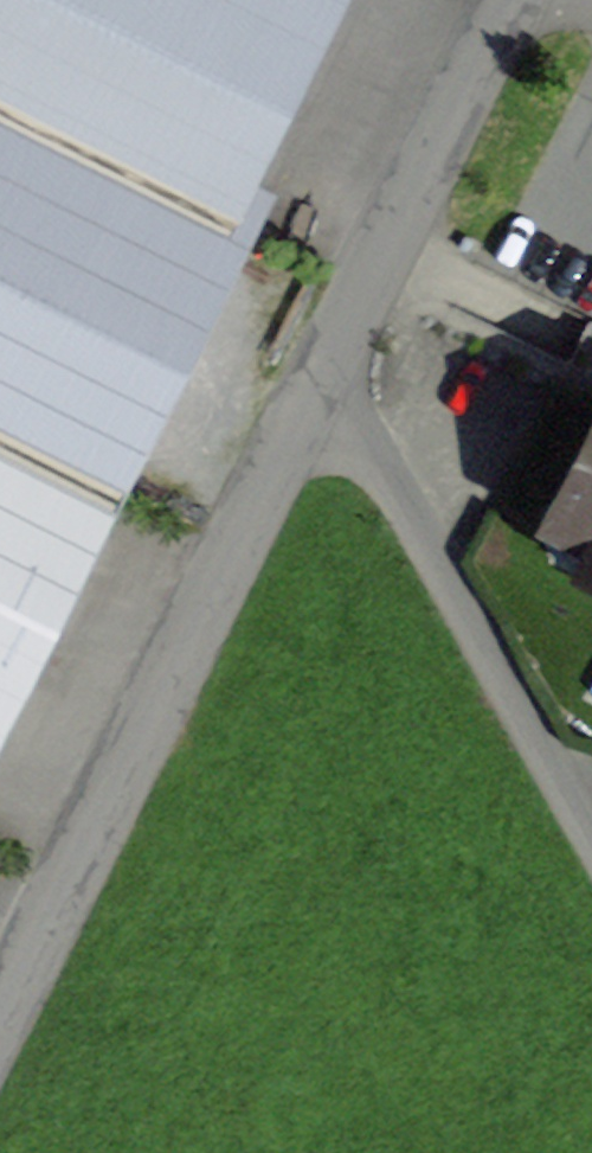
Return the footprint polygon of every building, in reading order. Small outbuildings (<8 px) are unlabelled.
[(228,215),(229,213),(207,202),(309,0),(0,0),(0,101),(228,215)] [(95,480),(228,215),(0,101),(0,433),(95,480)] [(95,480),(0,433),(0,669),(95,480)] [(554,524),(591,543),(591,450),(554,524)]
